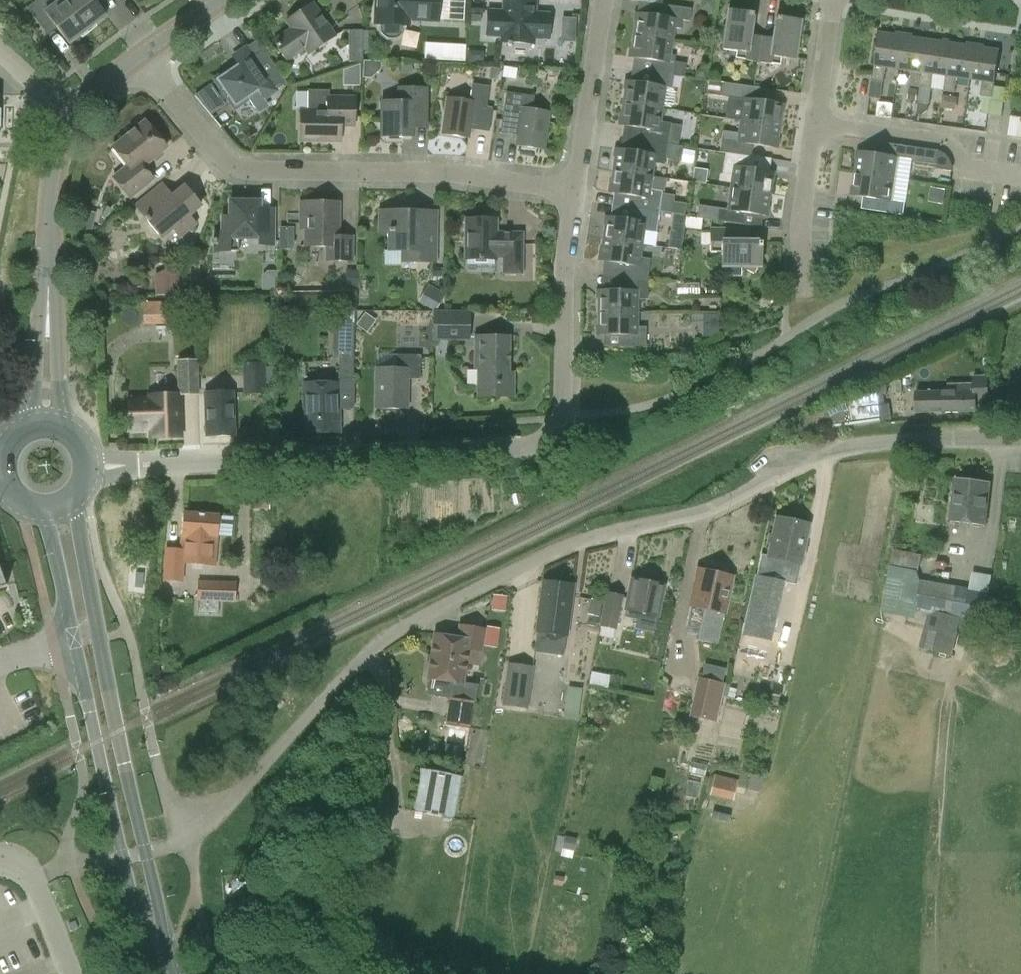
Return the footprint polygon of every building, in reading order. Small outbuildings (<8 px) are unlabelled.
[(36,1),(27,8),(47,35),(56,28),(68,43),(87,29),(65,0),(60,0),(53,5),(50,0),(36,0),(36,1)] [(87,29),(106,15),(101,9),(113,0),(65,0),(87,29)] [(375,23),(375,26),(378,27),(380,34),(387,39),(394,39),(401,35),(404,28),(404,25),(408,25),(408,19),(438,21),(439,0),(376,0),(375,23)] [(533,43),(533,38),(549,39),(550,13),(535,13),(535,0),(503,0),(502,11),(487,10),(486,35),(501,36),(501,41),(533,43)] [(312,3),(286,21),(291,29),(273,41),(286,61),(304,48),(308,54),(335,36),(312,3)] [(672,41),(674,28),(681,29),(682,20),(690,21),(692,9),(658,4),(656,16),(636,13),(632,35),(672,41)] [(736,58),(757,61),(761,36),(749,34),(752,13),(728,10),(722,49),(737,51),(736,58)] [(776,17),(772,38),(761,36),(757,61),(780,65),(781,58),(794,60),(800,20),(776,17)] [(349,30),(349,61),(363,62),(363,30),(349,30)] [(884,81),(886,67),(899,69),(904,36),(879,32),(873,72),(863,71),(859,97),(872,99),(875,80),(884,81)] [(634,58),(632,69),(673,75),(676,55),(670,54),(672,41),(632,35),(629,57),(634,58)] [(899,69),(912,71),(910,85),(920,87),(927,39),(904,36),(899,69)] [(934,74),(946,76),(951,43),(927,39),(920,87),(921,87),(919,102),(930,104),(934,74)] [(425,41),(425,58),(467,59),(467,42),(425,41)] [(953,104),(957,77),(970,79),(975,46),(951,43),(946,76),(942,103),(953,104)] [(994,85),(994,83),(999,50),(975,46),(970,79),(983,81),(981,95),(985,96),(982,113),(1002,116),(1006,87),(994,85)] [(230,70),(229,70),(215,79),(235,107),(248,98),(253,105),(286,82),(264,49),(251,58),(245,49),(234,56),(241,67),(235,72),(234,71),(233,70),(232,70),(230,70)] [(662,108),(662,106),(671,108),(674,105),(676,92),(673,89),(671,88),(673,75),(632,69),(630,81),(625,81),(622,103),(662,108)] [(725,118),(740,119),(740,120),(779,126),(782,104),(767,102),(769,88),(724,82),(722,96),(728,97),(725,118)] [(200,89),(206,111),(224,105),(217,83),(200,89)] [(473,83),(470,102),(448,98),(443,133),(468,137),(469,129),(489,132),(493,108),(487,107),(490,86),(473,83)] [(397,87),(397,104),(383,104),(383,134),(410,135),(411,117),(428,117),(429,87),(397,87)] [(308,90),(308,110),(301,110),(300,141),(339,141),(340,126),(353,126),(354,97),(329,97),(329,90),(308,90)] [(500,132),(518,135),(517,144),(542,148),(547,113),(532,111),(534,96),(506,92),(500,132)] [(879,101),(878,114),(894,115),(895,102),(879,101)] [(919,102),(917,114),(923,114),(929,110),(930,104),(919,102)] [(624,125),(622,137),(667,144),(670,123),(660,121),(662,108),(622,103),(619,125),(624,125)] [(1012,118),(1009,135),(1020,137),(1020,119),(1012,118)] [(740,120),(738,132),(723,130),(720,152),(726,153),(751,157),(753,145),(776,148),(779,126),(740,120)] [(145,121),(112,147),(127,166),(113,177),(129,197),(153,178),(143,166),(166,147),(145,121)] [(652,176),(654,162),(664,164),(667,144),(622,137),(620,149),(615,148),(612,170),(652,176)] [(905,146),(903,159),(937,164),(939,151),(905,146)] [(858,151),(855,173),(894,179),(897,157),(858,151)] [(732,175),(730,188),(769,194),(773,172),(750,168),(751,157),(726,153),(723,173),(732,175)] [(609,192),(614,193),(612,205),(659,212),(663,191),(650,189),(652,176),(612,170),(609,192)] [(906,201),(891,199),(894,179),(855,173),(851,195),(864,197),(862,209),(904,215),(906,201)] [(180,236),(195,224),(188,215),(200,206),(184,186),(164,202),(155,190),(136,206),(162,237),(173,228),(180,236)] [(730,188),(727,209),(718,208),(717,220),(743,224),(745,213),(766,216),(769,194),(730,188)] [(258,238),(257,245),(273,245),(273,213),(259,213),(259,201),(229,201),(229,216),(222,216),(222,232),(214,232),(214,251),(238,251),(238,238),(258,238)] [(326,246),(326,261),(351,261),(352,236),(338,236),(338,202),(300,201),(300,229),(307,229),(307,246),(326,246)] [(612,205),(610,217),(605,216),(602,238),(642,244),(644,230),(656,232),(659,212),(612,205)] [(394,209),(392,211),(379,210),(379,231),(388,232),(388,250),(405,251),(416,262),(435,262),(435,226),(419,225),(419,211),(407,211),(405,209),(394,209)] [(92,233),(96,212),(83,210),(78,230),(92,233)] [(502,259),(501,273),(521,273),(521,233),(495,233),(495,219),(466,219),(465,258),(502,259)] [(294,225),(280,226),(282,248),(296,247),(294,225)] [(720,266),(722,266),(721,277),(741,277),(741,266),(760,266),(761,242),(748,242),(748,227),(710,227),(710,252),(721,252),(720,266)] [(604,261),(602,275),(648,279),(651,259),(640,257),(642,244),(602,238),(599,260),(604,261)] [(154,271),(156,294),(179,293),(177,269),(154,271)] [(637,312),(637,299),(648,299),(648,279),(602,275),(602,276),(602,290),(597,290),(597,312),(637,312)] [(168,324),(168,301),(142,302),(143,324),(168,324)] [(339,379),(353,379),(355,313),(351,313),(351,303),(335,303),(334,355),(339,356),(339,379)] [(647,326),(637,326),(637,312),(597,312),(597,334),(603,334),(603,346),(647,346),(647,326)] [(435,313),(435,339),(468,340),(468,313),(435,313)] [(475,368),(479,368),(478,396),(513,396),(513,374),(508,373),(509,338),(476,337),(475,368)] [(397,354),(397,368),(378,368),(377,408),(405,409),(405,378),(420,378),(421,355),(397,354)] [(178,395),(199,395),(198,359),(177,360),(178,395)] [(267,394),(267,388),(274,388),(274,366),(266,367),(266,362),(243,363),(244,394),(267,394)] [(973,375),(973,383),(948,384),(948,391),(916,392),(916,413),(977,412),(977,406),(988,406),(988,402),(990,402),(989,374),(973,375)] [(338,383),(303,384),(305,433),(339,432),(338,383)] [(882,421),(880,405),(885,405),(884,392),(888,392),(885,383),(813,413),(816,426),(844,422),(845,425),(882,421)] [(232,392),(206,393),(207,435),(233,435),(232,392)] [(151,437),(180,437),(179,395),(150,396),(151,437)] [(955,479),(950,520),(986,525),(991,483),(955,479)] [(215,566),(217,542),(219,516),(183,513),(180,539),(184,540),(183,549),(165,547),(162,581),(183,582),(185,564),(215,566)] [(786,581),(790,563),(801,565),(810,524),(776,517),(767,558),(761,556),(741,647),(738,647),(733,667),(758,674),(761,659),(749,656),(751,650),(769,654),(772,634),(771,613),(790,617),(797,583),(786,581)] [(893,547),(891,565),(918,572),(922,554),(893,547)] [(718,644),(724,614),(733,576),(699,569),(690,606),(705,609),(698,640),(718,644)] [(929,612),(920,645),(952,656),(962,618),(983,622),(991,577),(972,574),(969,590),(922,582),(917,610),(929,612)] [(654,632),(658,616),(664,586),(632,579),(626,609),(638,611),(635,628),(654,632)] [(236,602),(237,581),(197,580),(197,601),(236,602)] [(564,655),(567,634),(573,586),(543,582),(534,651),(564,655)] [(599,626),(616,629),(624,595),(607,591),(605,601),(601,617),(599,626)] [(507,609),(507,594),(494,594),(493,608),(507,609)] [(601,617),(605,601),(591,598),(588,614),(589,614),(601,617)] [(478,685),(463,683),(466,664),(481,666),(486,628),(459,624),(456,637),(434,634),(427,677),(452,681),(446,724),(470,728),(474,702),(476,702),(478,685)] [(533,666),(508,662),(502,705),(528,708),(533,666)] [(697,677),(689,716),(716,722),(722,695),(728,696),(730,684),(697,677)] [(572,686),(572,718),(582,718),(582,686),(572,686)] [(424,769),(416,811),(452,818),(460,776),(424,769)] [(710,792),(735,798),(740,778),(715,772),(710,792)] [(558,852),(575,854),(577,837),(560,835),(558,852)]
